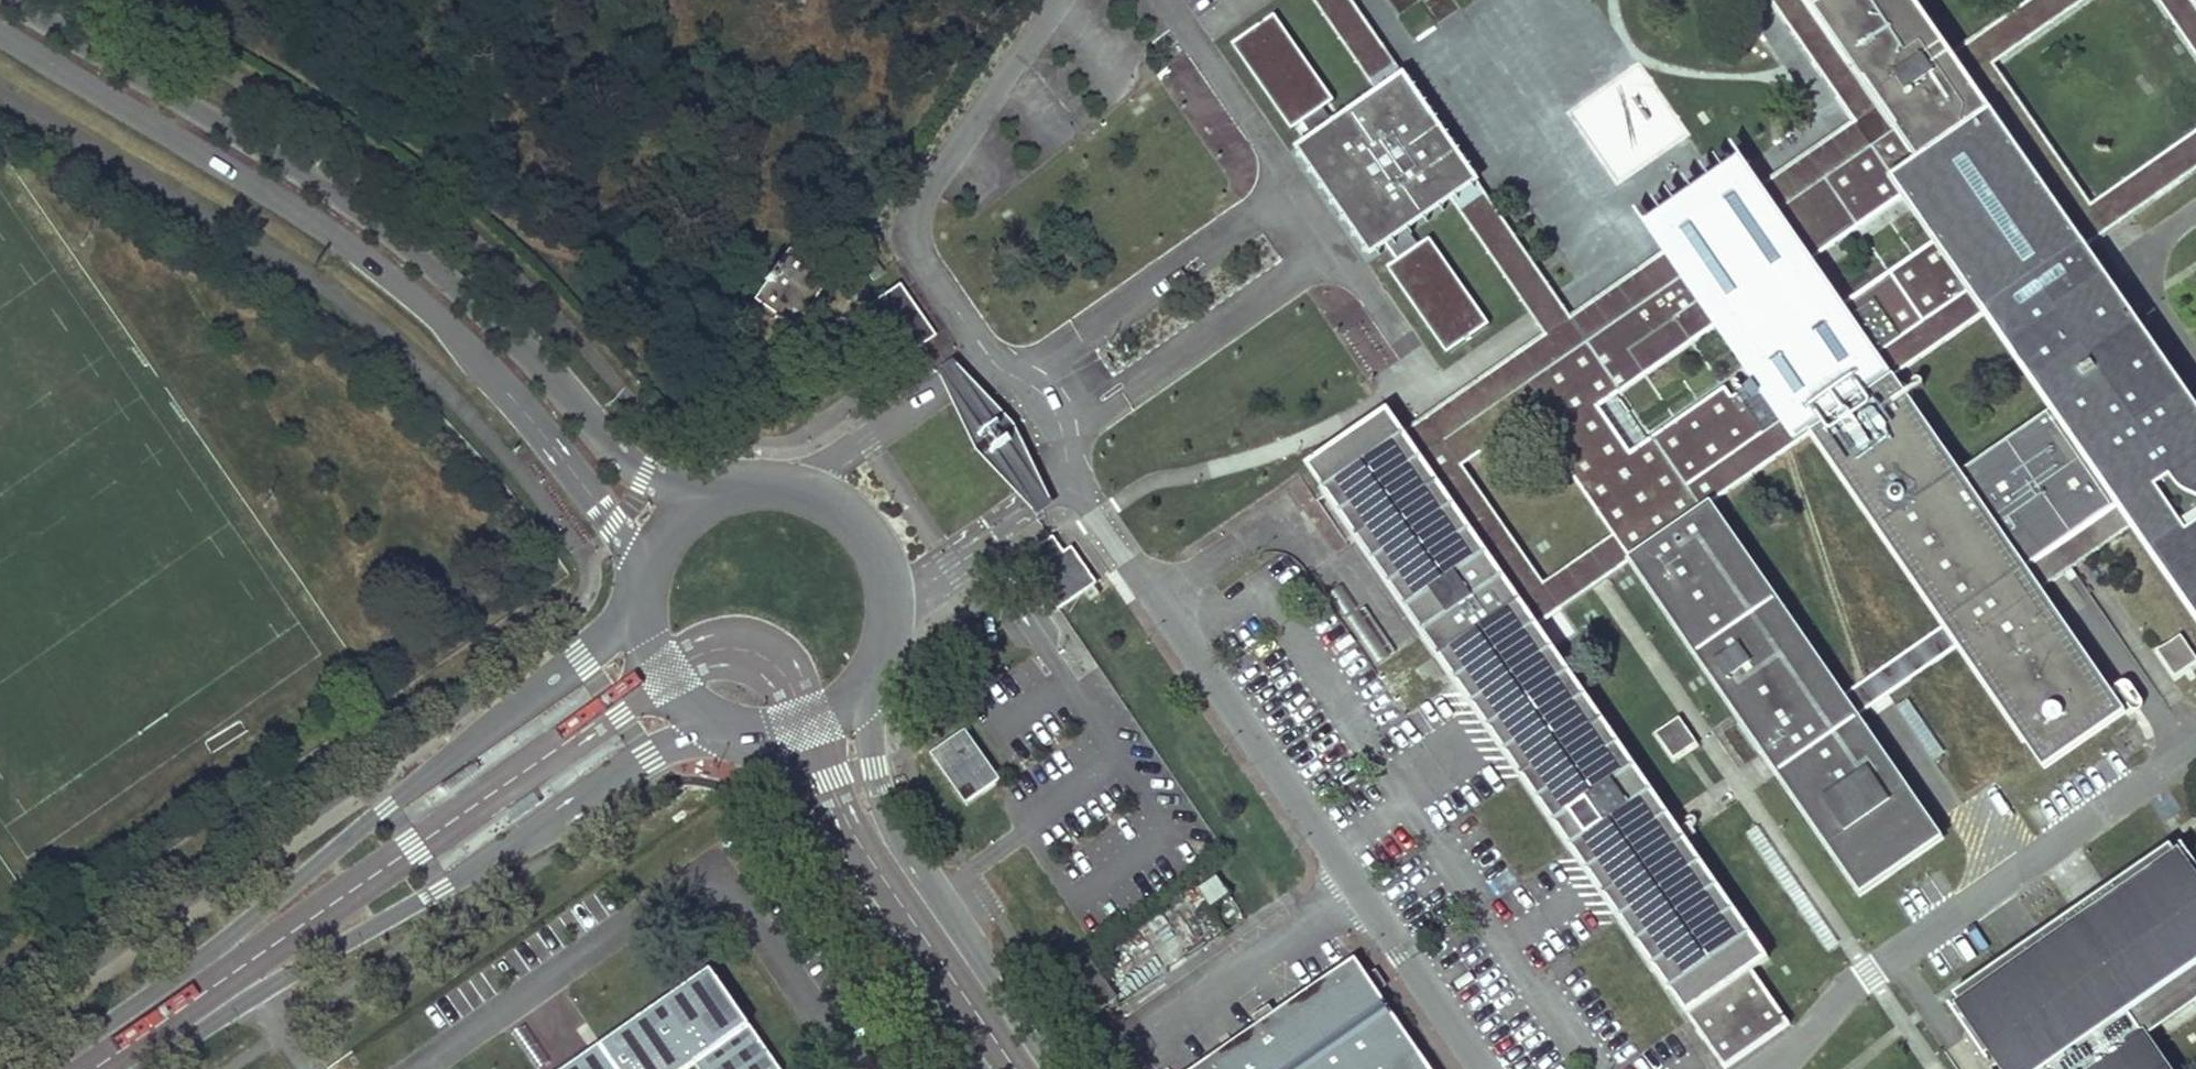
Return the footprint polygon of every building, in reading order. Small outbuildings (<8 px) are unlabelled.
[(1403,73),(1351,0),(1314,0),(1376,91),(1391,81),(1403,73)] [(1856,121),(1764,189),(1769,196),(1778,210),(1895,130),(1885,116),(1804,0),(1772,0),(1856,121)] [(1885,116),(1895,130),(1919,163),(1988,106),(1959,65),(1953,56),(1913,0),(1804,0),(1885,116)] [(1988,106),(2086,248),(2195,174),(2195,133),(2094,203),(1995,64),(2087,0),(2032,0),(1953,56),(1959,65),(1988,106)] [(2195,0),(2161,0),(2195,51),(2195,1),(2195,0)] [(1273,12),(1230,42),(1290,127),(1293,126),(1301,120),(1311,135),(1303,141),(1294,147),(1369,257),(1386,245),(1396,259),(1386,267),(1445,352),(1487,324),(1428,237),(1417,245),(1407,231),(1453,199),(1466,191),(1476,183),(1403,73),(1391,81),(1376,91),(1341,114),(1331,120),(1321,106),(1331,100),(1332,99),(1273,12)] [(2086,248),(1988,106),(1919,163),(1897,177),(1908,194),(1938,241),(1984,314),(2049,407),(1958,470),(2027,570),(2119,506),(2127,517),(2133,527),(2195,618),(2195,407),(2086,248)] [(1812,260),(1908,194),(1897,177),(1919,163),(1895,130),(1778,210),(1769,196),(1764,189),(1747,164),(1745,162),(1721,178),(1717,180),(1670,213),(1648,228),(1665,253),(1673,264),(1683,280),(1519,394),(1535,420),(1616,535),(1625,547),(1630,558),(1710,503),(1795,443),(1811,432),(1892,377),(1984,314),(1938,241),(1843,304),(1812,260)] [(1625,547),(1616,535),(1545,583),(1463,466),(1447,442),(1519,394),(1683,280),(1673,264),(1665,253),(1572,318),(1476,183),(1453,199),(1528,311),(1544,335),(1405,430),(1531,611),(1538,621),(1561,606),(1591,585),(1605,576),(1627,561),(1630,558),(1625,547)] [(1656,203),(1636,214),(1643,226),(1663,215),(1656,203)] [(775,315),(793,328),(827,279),(788,251),(775,270),(772,269),(763,281),(766,284),(754,301),(764,308),(761,312),(772,319),(775,315)] [(2195,303),(2195,270),(2181,279),(2195,303)] [(892,363),(932,335),(898,285),(875,300),(857,313),(892,363)] [(952,401),(975,449),(1014,492),(1036,516),(1054,504),(1014,425),(953,360),(938,370),(952,401)] [(2043,768),(2125,712),(2041,590),(2035,582),(2027,570),(1958,470),(1892,377),(1811,432),(1955,640),(2043,768)] [(1389,408),(1307,465),(1327,495),(1723,1068),(1724,1068),(1790,1023),(1753,969),(1769,959),(1694,849),(1671,816),(1557,649),(1538,621),(1531,611),(1405,430),(1389,408)] [(1862,894),(1941,839),(1857,717),(1851,708),(1710,503),(1630,558),(1772,763),(1779,774),(1862,894)] [(2088,558),(2133,527),(2127,517),(2119,506),(2027,570),(2035,582),(2041,590),(2088,558)] [(1065,551),(1055,537),(1053,534),(1021,557),(1058,609),(1062,607),(1085,590),(1097,582),(1072,546),(1065,551)] [(2157,651),(2176,678),(2195,665),(2195,651),(2183,633),(2157,651)] [(1698,744),(1680,718),(1657,734),(1674,760),(1682,755),(1690,750),(1698,744)] [(964,730),(931,753),(965,802),(998,779),(964,730)] [(2181,843),(2102,898),(2106,904),(2033,954),(2029,949),(1956,999),(1973,1024),(1965,1030),(1986,1061),(1995,1055),(2005,1068),(2166,1068),(2145,1038),(2195,1002),(2195,865),(2181,843)] [(1219,878),(1200,888),(1210,907),(1229,897),(1219,878)] [(1194,1068),(1432,1068),(1354,957),(1274,1013),(1269,1006),(1253,1018),(1257,1025),(1194,1068)] [(1071,977),(1095,1011),(1115,997),(1091,962),(1071,977)] [(710,970),(567,1068),(687,1068),(693,1064),(696,1068),(779,1068),(710,970)]
